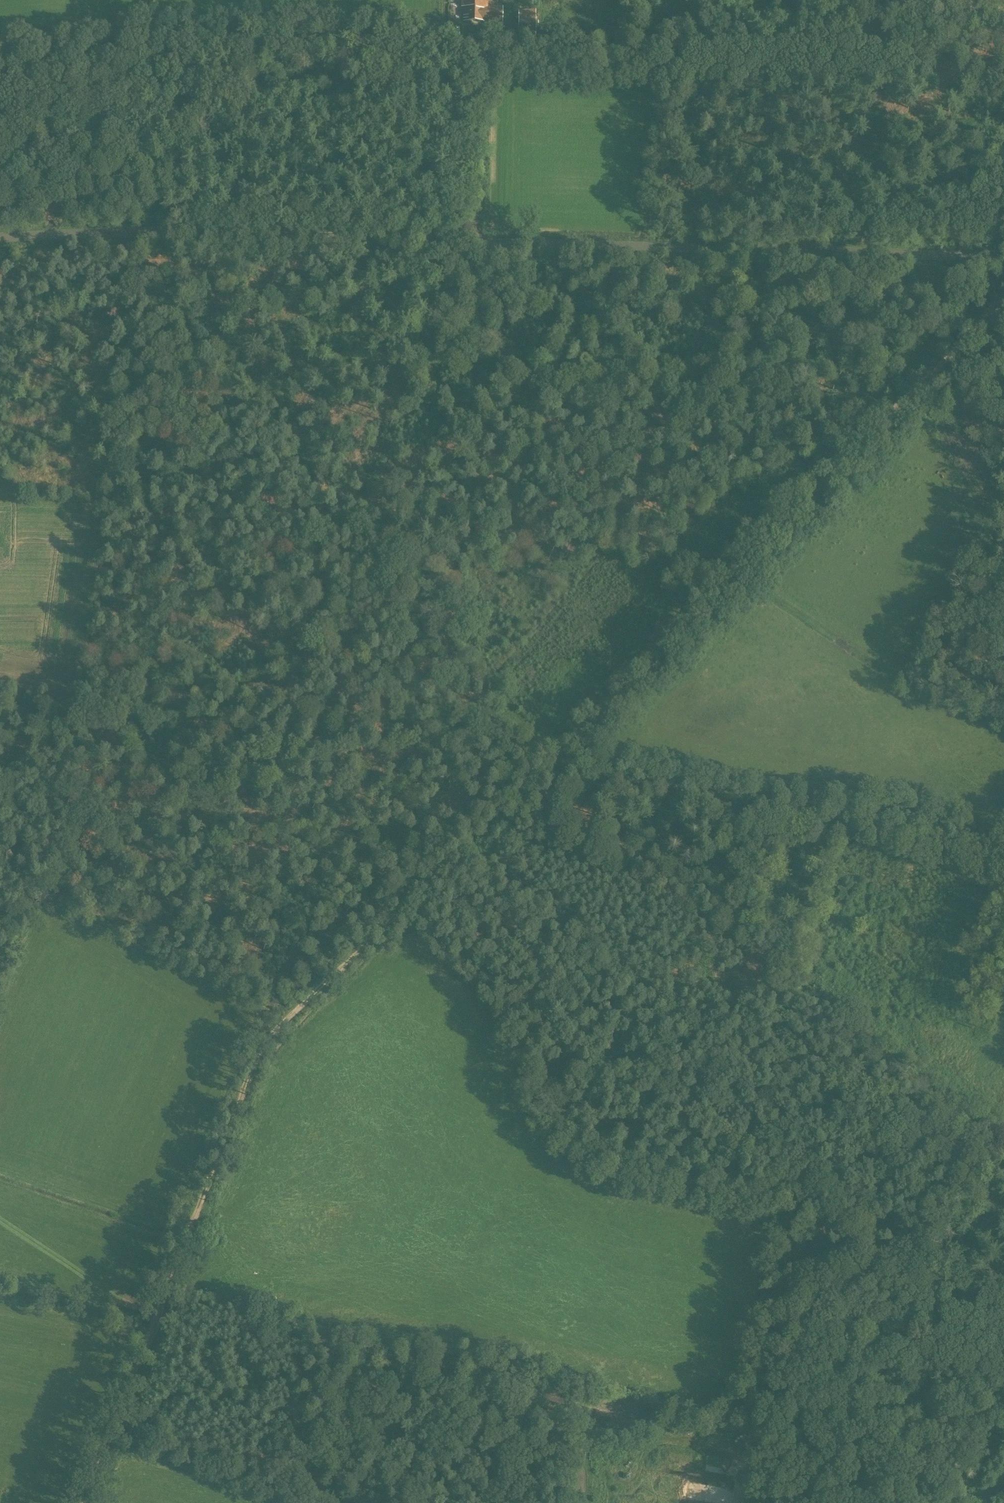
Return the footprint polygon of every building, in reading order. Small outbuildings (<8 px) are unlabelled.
[(463,7),(465,7),(465,20),(502,20),(502,8),(487,8),(487,0),(463,0),(463,7)] [(519,9),(519,11),(516,11),(516,18),(519,18),(519,35),(536,35),(536,9),(519,9)]
